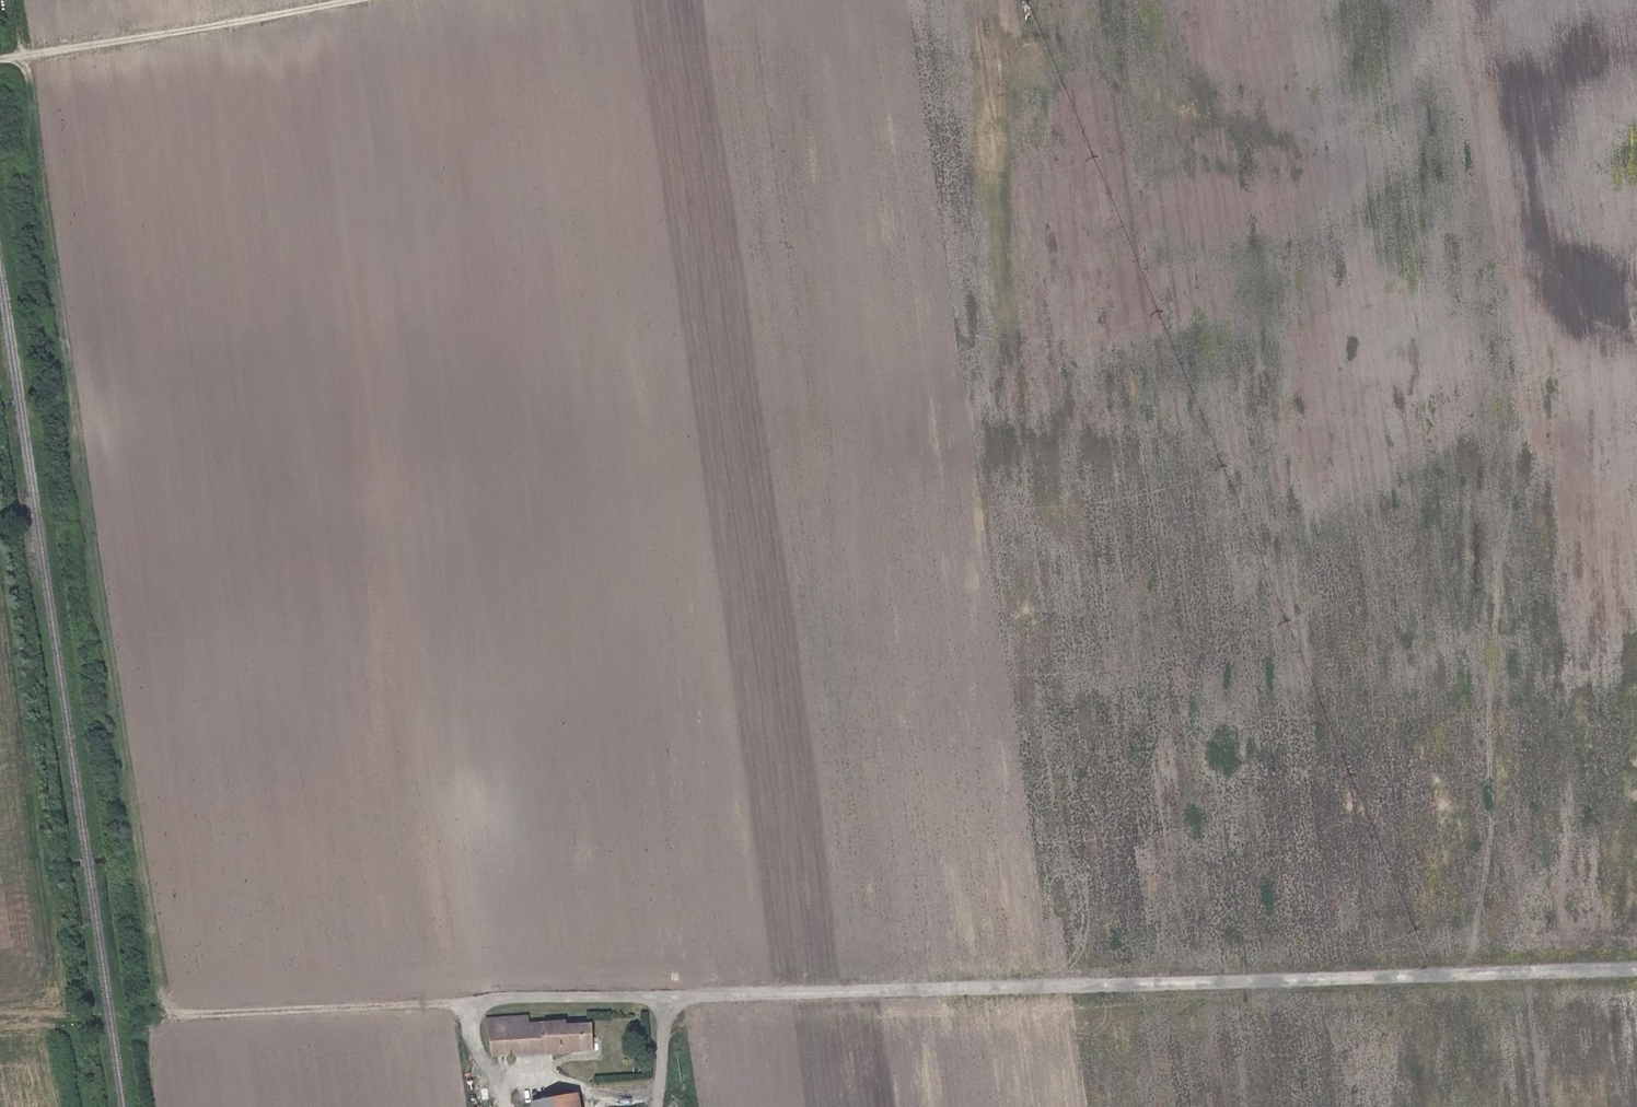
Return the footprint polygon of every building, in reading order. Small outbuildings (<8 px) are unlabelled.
[(528,1023),(527,1015),(507,1016),(509,1056),(592,1051),(590,1024),(565,1025),(565,1021),(528,1023)] [(507,1016),(487,1018),(492,1057),(509,1056),(507,1016)] [(580,1093),(530,1103),(531,1106),(582,1106),(580,1093)]
